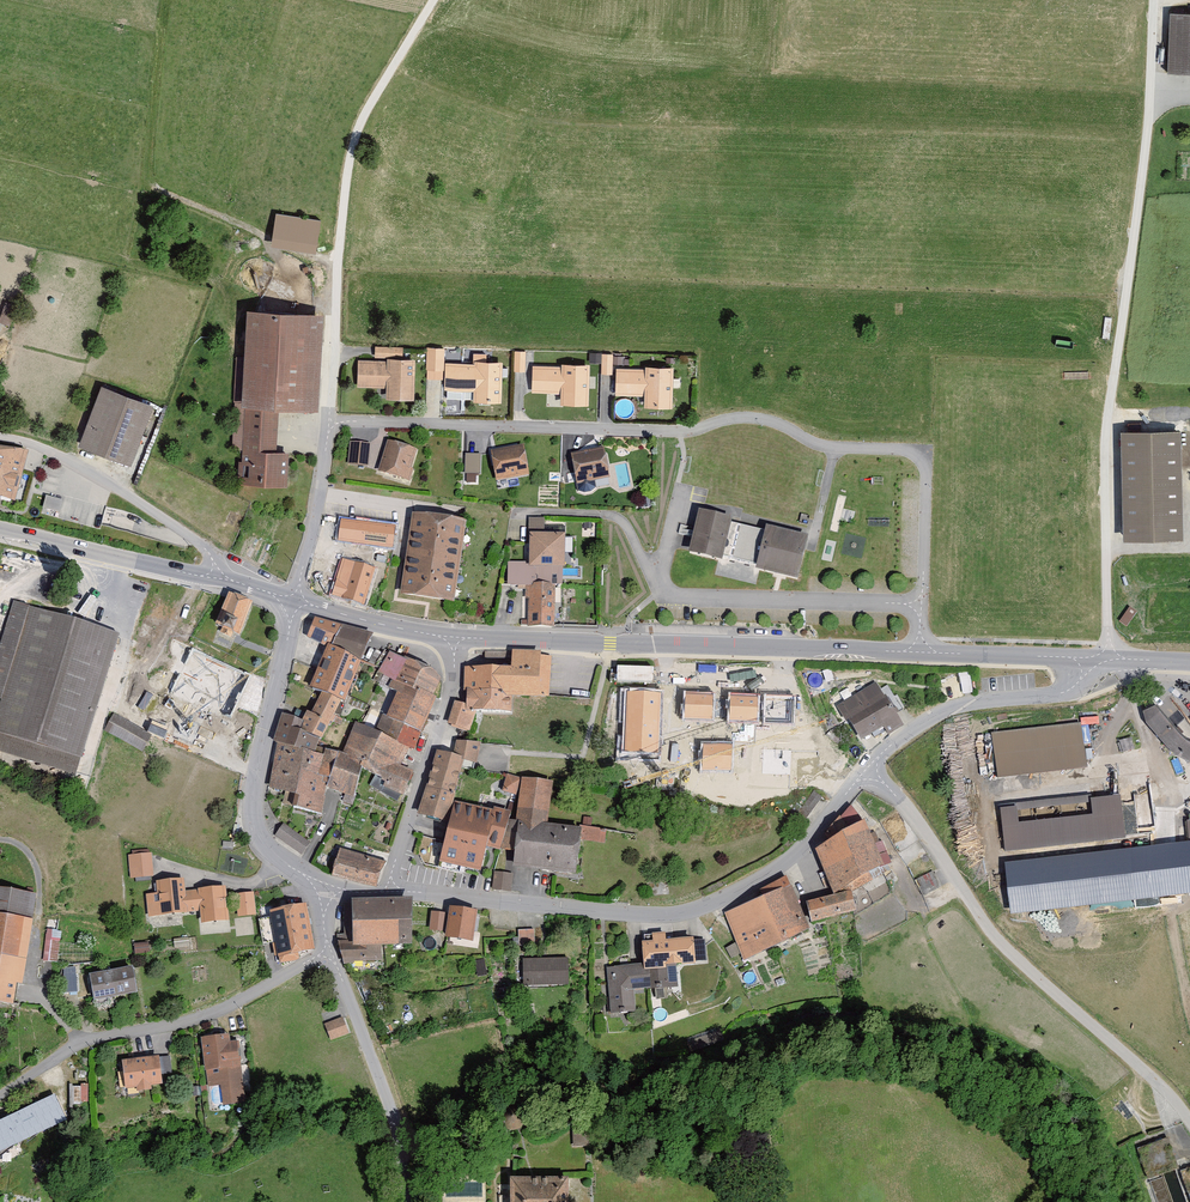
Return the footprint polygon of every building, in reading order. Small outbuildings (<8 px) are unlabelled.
[(1166,75),(1189,76),(1189,13),(1169,13),(1166,75)] [(277,216),(273,247),(316,253),(320,222),(277,216)] [(322,315),(248,311),(243,401),(234,401),(231,452),(241,453),(239,486),(288,489),(290,452),(276,451),(279,405),(316,407),(322,315)] [(360,361),(360,389),(387,388),(387,401),(414,401),(414,362),(403,362),(403,347),(373,348),(373,361),(360,361)] [(430,352),(429,370),(447,370),(446,392),(474,393),(474,404),(503,405),(505,359),(474,358),(474,365),(444,364),(444,353),(430,352)] [(603,352),(602,372),(613,372),(614,353),(603,352)] [(560,369),(533,367),(532,393),(563,394),(563,405),(591,406),(593,362),(561,360),(560,369)] [(649,371),(617,371),(616,397),(641,398),(641,409),(674,410),(675,366),(649,366),(649,371)] [(154,405),(102,386),(79,447),(132,467),(154,405)] [(1182,429),(1123,430),(1125,539),(1184,538),(1182,429)] [(376,472),(408,484),(420,452),(387,440),(376,472)] [(348,443),(347,465),(369,467),(371,445),(348,443)] [(498,485),(529,479),(523,448),(491,455),(498,485)] [(572,457),(579,487),(612,480),(604,449),(572,457)] [(16,504),(28,460),(0,451),(0,500),(16,504)] [(482,472),(481,452),(466,452),(466,472),(482,472)] [(480,483),(481,473),(467,473),(466,482),(480,483)] [(59,510),(61,501),(46,497),(44,507),(59,510)] [(733,521),(700,513),(689,557),(722,565),(724,557),(758,565),(756,572),(798,582),(809,539),(768,529),(766,535),(732,526),(733,521)] [(414,516),(402,598),(455,605),(467,524),(414,516)] [(342,518),(338,538),(393,547),(396,527),(342,518)] [(527,590),(529,634),(559,633),(558,589),(564,589),(563,542),(543,543),(542,522),(533,522),(534,565),(510,566),(511,590),(527,590)] [(372,575),(341,566),(331,601),(362,611),(372,575)] [(255,604),(229,594),(221,613),(229,616),(222,633),(240,640),(255,604)] [(12,603),(0,642),(0,701),(3,702),(0,711),(0,754),(76,778),(120,636),(12,603)] [(333,647),(343,628),(314,620),(306,640),(328,649),(329,645),(333,647)] [(343,628),(333,647),(362,663),(375,635),(343,628)] [(309,690),(323,695),(343,704),(346,705),(362,663),(333,647),(329,645),(328,649),(309,690)] [(178,678),(172,690),(232,720),(253,679),(191,649),(185,661),(173,655),(165,671),(178,678)] [(512,670),(463,668),(462,704),(455,702),(448,727),(470,733),(475,715),(513,716),(513,699),(551,700),(552,659),(539,658),(539,653),(513,652),(512,670)] [(434,673),(391,653),(381,673),(398,681),(433,697),(441,681),(434,673)] [(619,666),(619,680),(653,682),(653,667),(619,666)] [(433,697),(398,681),(383,715),(422,734),(435,699),(433,697)] [(875,681),(835,705),(845,722),(849,720),(861,739),(884,725),(889,732),(902,724),(875,681)] [(309,712),(304,722),(300,733),(320,740),(343,704),(323,695),(313,715),(309,712)] [(715,700),(667,697),(666,759),(705,759),(706,747),(720,747),(720,761),(743,761),(748,721),(727,719),(727,728),(715,725),(715,700)] [(1144,716),(1152,732),(1174,757),(1189,763),(1189,744),(1172,726),(1158,705),(1144,716)] [(239,708),(234,719),(248,726),(253,715),(239,708)] [(105,729),(141,751),(151,735),(115,712),(105,729)] [(273,743),(277,744),(314,754),(320,740),(300,733),(304,722),(281,714),(273,743)] [(422,734),(383,715),(377,731),(410,749),(414,751),(422,734)] [(1085,722),(992,733),(997,779),(1090,768),(1085,722)] [(377,731),(356,724),(345,754),(364,767),(363,769),(385,781),(382,791),(404,801),(414,774),(401,768),(410,749),(377,731)] [(314,754),(277,744),(269,789),(295,796),(292,809),(320,817),(326,789),(332,759),(323,757),(314,754)] [(439,753),(419,813),(446,823),(462,761),(477,764),(481,746),(457,744),(454,756),(439,753)] [(325,748),(323,757),(332,759),(326,789),(357,799),(363,769),(364,767),(345,754),(325,748)] [(518,780),(506,774),(501,792),(516,799),(518,780)] [(523,780),(516,865),(579,871),(581,845),(606,847),(607,830),(549,824),(553,784),(523,780)] [(1122,792),(1001,807),(1006,850),(1127,836),(1122,792)] [(510,817),(456,804),(441,870),(465,875),(466,868),(483,872),(488,850),(501,853),(510,817)] [(835,899),(809,902),(812,923),(857,913),(853,894),(888,872),(865,824),(849,810),(819,848),(835,899)] [(273,837),(302,854),(311,840),(282,822),(273,837)] [(1004,864),(1011,915),(1189,893),(1189,841),(1004,864)] [(385,860),(341,850),(335,874),(380,884),(385,860)] [(151,852),(128,854),(131,881),(153,878),(151,852)] [(512,876),(495,874),(493,890),(510,892),(512,876)] [(159,895),(148,896),(150,918),(198,914),(199,927),(231,924),(228,888),(185,892),(184,881),(158,883),(159,895)] [(792,888),(726,916),(746,960),(811,931),(792,888)] [(0,890),(0,1004),(14,1006),(17,985),(23,985),(35,896),(0,890)] [(254,895),(237,897),(240,919),(257,917),(254,895)] [(410,899),(351,900),(352,941),(338,942),(344,967),(382,962),(381,948),(411,947),(410,899)] [(306,903),(266,911),(277,961),(317,953),(306,903)] [(451,912),(447,939),(472,943),(475,915),(451,912)] [(535,930),(519,930),(518,944),(535,945),(535,930)] [(61,943),(46,941),(44,963),(58,964),(61,943)] [(605,969),(609,1019),(641,1017),(639,993),(655,992),(656,1004),(674,1003),(673,988),(677,988),(675,965),(693,963),(691,942),(647,945),(649,965),(605,969)] [(525,961),(526,986),(568,984),(568,960),(525,961)] [(76,965),(62,967),(66,991),(80,989),(76,965)] [(133,967),(91,974),(95,1001),(137,994),(133,967)] [(348,1035),(342,1019),(325,1025),(332,1042),(348,1035)] [(228,1038),(202,1040),(207,1088),(221,1086),(224,1107),(244,1105),(238,1042),(228,1043),(228,1038)] [(161,1057),(121,1062),(125,1092),(165,1086),(161,1057)] [(73,1101),(88,1101),(88,1083),(73,1084),(73,1101)] [(0,1120),(0,1152),(67,1120),(54,1094),(0,1120)] [(504,1132),(507,1134),(511,1135),(516,1134),(520,1132),(523,1129),(524,1125),(525,1121),(524,1117),(521,1113),(518,1111),(513,1109),(509,1110),(505,1111),(502,1114),(500,1117),(499,1121),(500,1125),(501,1129),(504,1132)] [(574,1136),(574,1149),(592,1149),(592,1136),(574,1136)] [(1170,1142),(1139,1151),(1148,1182),(1179,1173),(1170,1142)] [(1181,1173),(1189,1196),(1189,1170),(1181,1173)] [(566,1182),(514,1183),(514,1201),(567,1201),(566,1182)]
